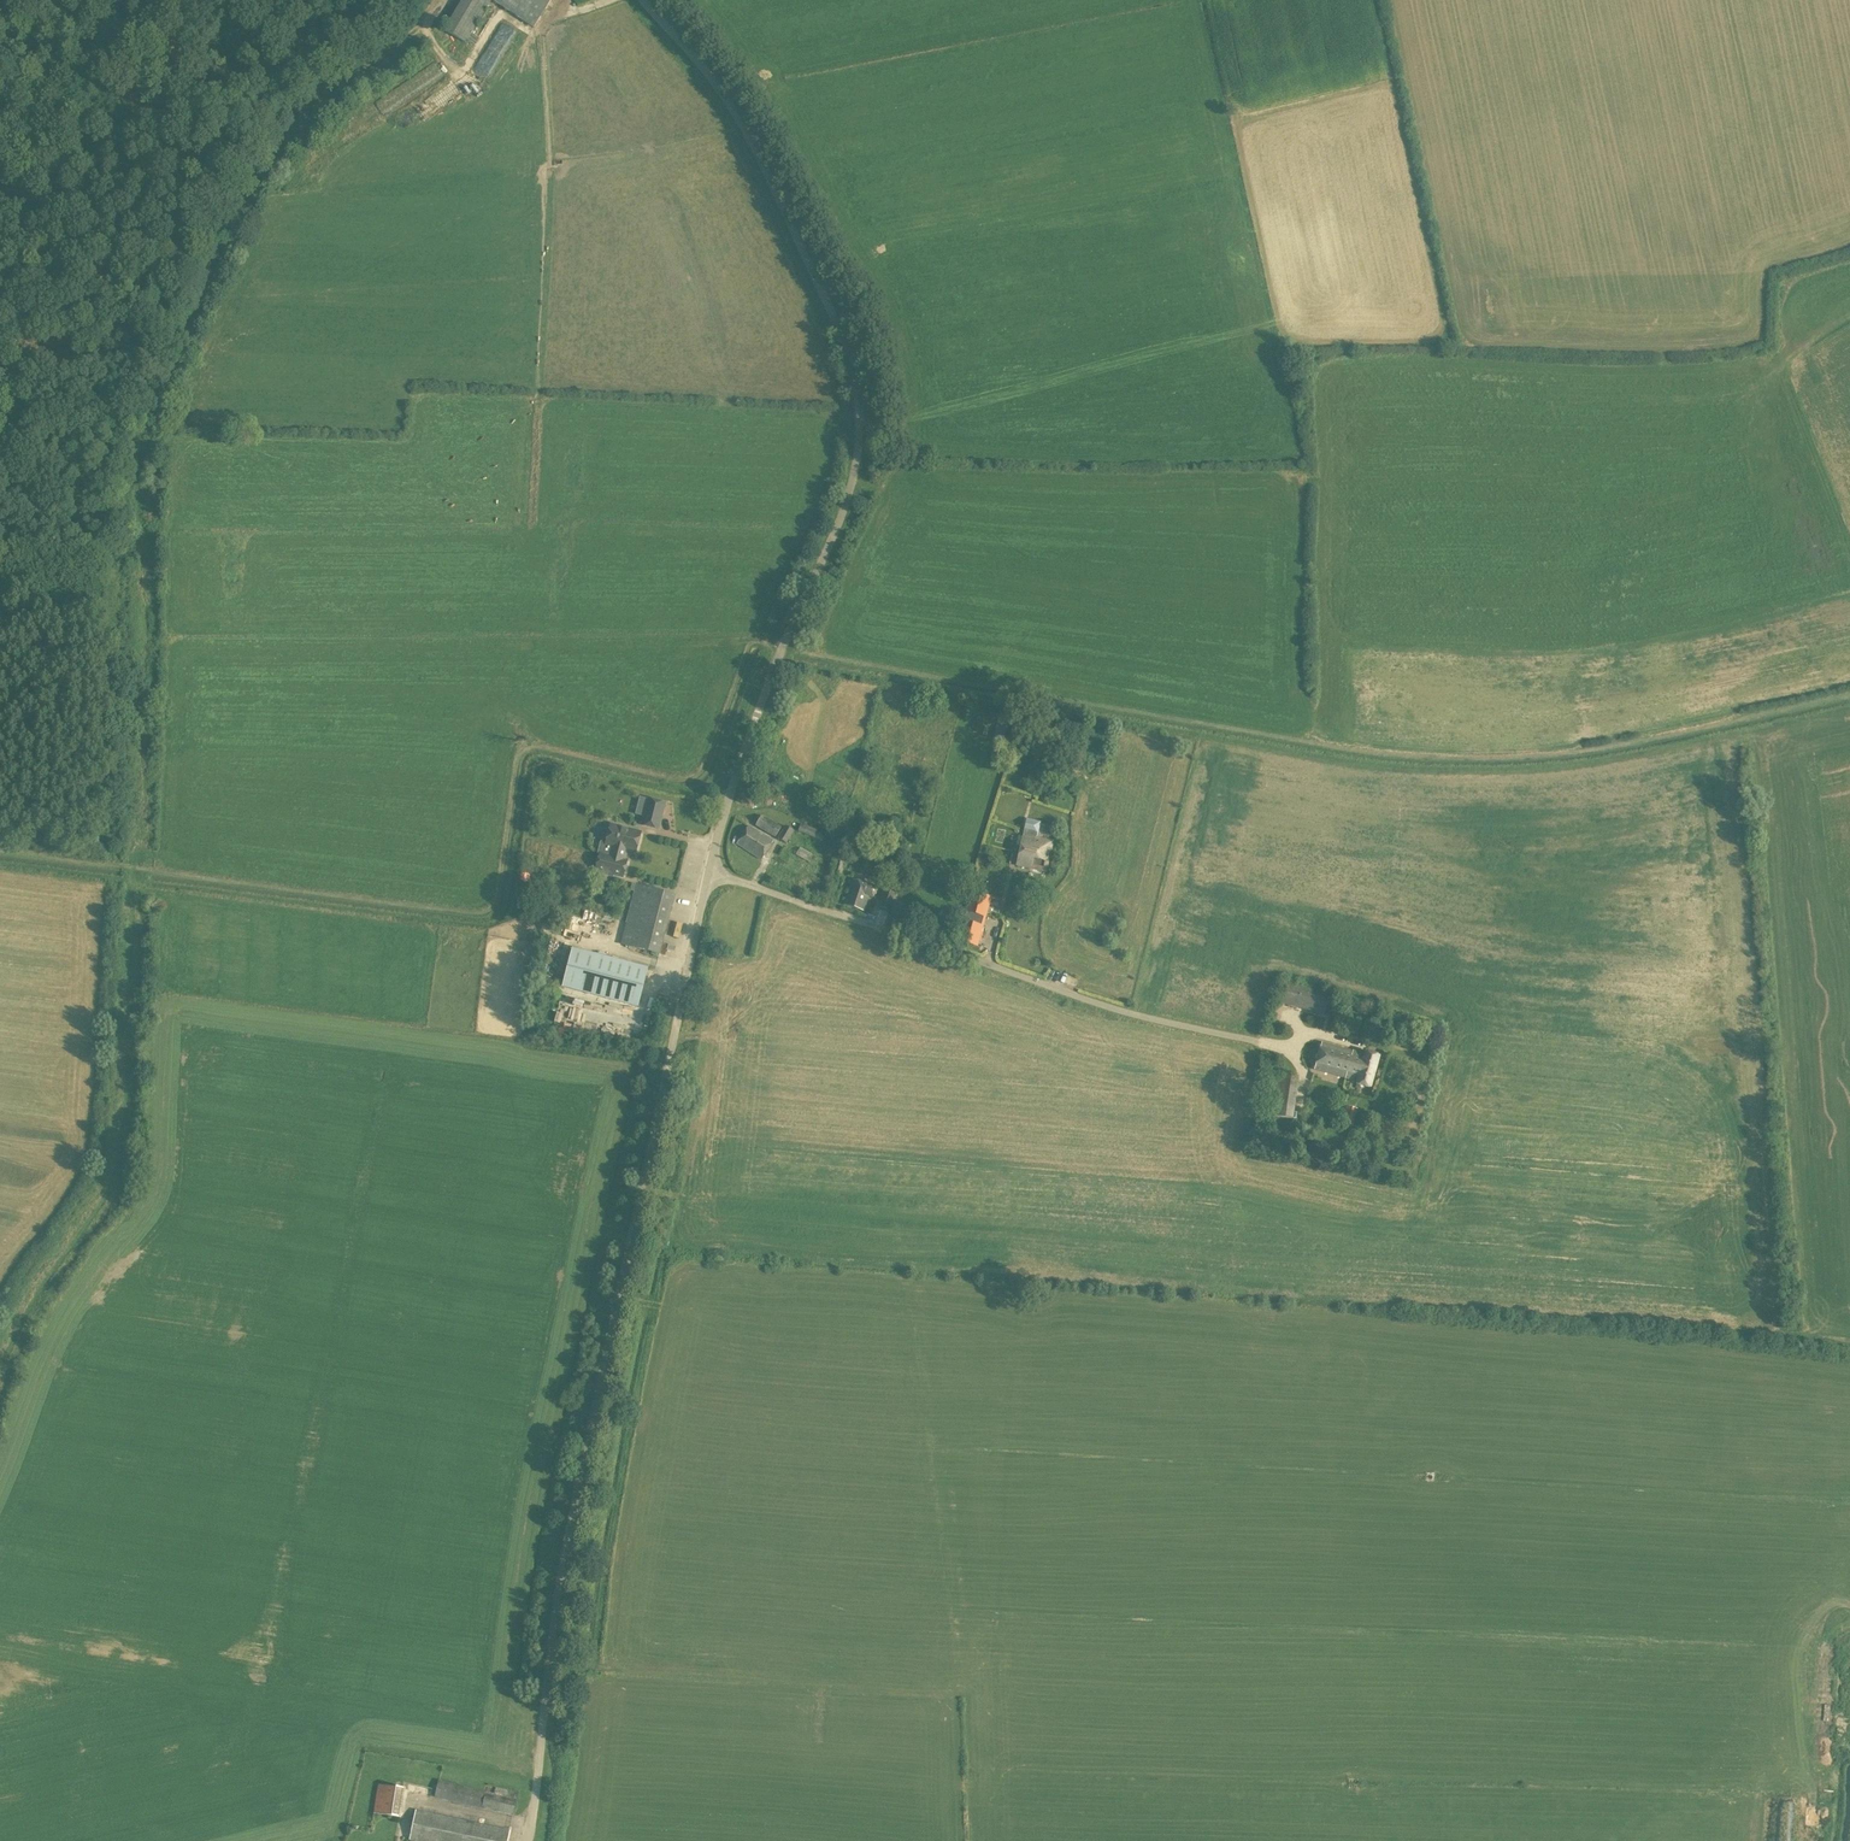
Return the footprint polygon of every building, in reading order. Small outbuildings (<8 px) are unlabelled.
[(534,28),(552,0),(492,0),(534,28)] [(992,739),(1004,744),(1010,728),(997,724),(992,739)] [(1056,771),(1070,774),(1073,763),(1059,759),(1056,771)] [(782,791),(778,799),(792,804),(796,796),(782,791)] [(650,799),(645,817),(660,821),(665,803),(650,799)] [(775,837),(781,827),(761,815),(755,825),(775,837)] [(843,819),(840,818),(837,816),(834,815),(833,816),(832,815),(829,822),(840,827),(843,819)] [(1017,865),(1030,868),(1032,858),(1048,862),(1052,842),(1037,838),(1040,822),(1027,819),(1017,865)] [(825,833),(801,824),(798,831),(822,841),(825,833)] [(605,839),(600,842),(599,846),(611,849),(626,853),(627,850),(635,852),(641,832),(611,825),(607,840),(605,839)] [(762,860),(773,841),(748,826),(737,845),(762,860)] [(786,843),(792,831),(783,826),(777,838),(786,843)] [(841,875),(846,855),(849,841),(843,839),(839,853),(838,853),(837,860),(836,860),(833,873),(841,875)] [(626,853),(611,849),(599,846),(597,854),(600,855),(596,870),(622,877),(627,860),(625,860),(626,853)] [(808,862),(812,855),(800,848),(796,855),(808,862)] [(873,898),(876,887),(853,880),(845,905),(864,911),(868,896),(873,898)] [(659,954),(673,896),(631,885),(630,890),(635,891),(629,917),(622,915),(620,925),(626,927),(622,944),(659,954)] [(889,910),(895,893),(885,890),(879,907),(889,910)] [(978,946),(992,897),(971,891),(957,940),(978,946)] [(648,967),(572,947),(562,987),(638,1007),(648,967)] [(1323,1014),(1329,993),(1283,981),(1277,1001),(1323,1014)] [(1365,1053),(1353,1050),(1322,1042),(1315,1069),(1346,1077),(1346,1078),(1358,1081),(1357,1083),(1371,1087),(1380,1055),(1366,1051),(1365,1053)] [(1266,1114),(1293,1118),(1299,1076),(1272,1072),(1266,1114)] [(1347,1105),(1343,1122),(1353,1125),(1357,1108),(1347,1105)] [(434,1797),(513,1816),(519,1792),(489,1785),(487,1792),(438,1780),(434,1797)] [(378,1784),(374,1813),(399,1817),(404,1788),(378,1784)] [(415,1840),(508,1840),(510,1830),(416,1809),(410,1840),(415,1840)]
